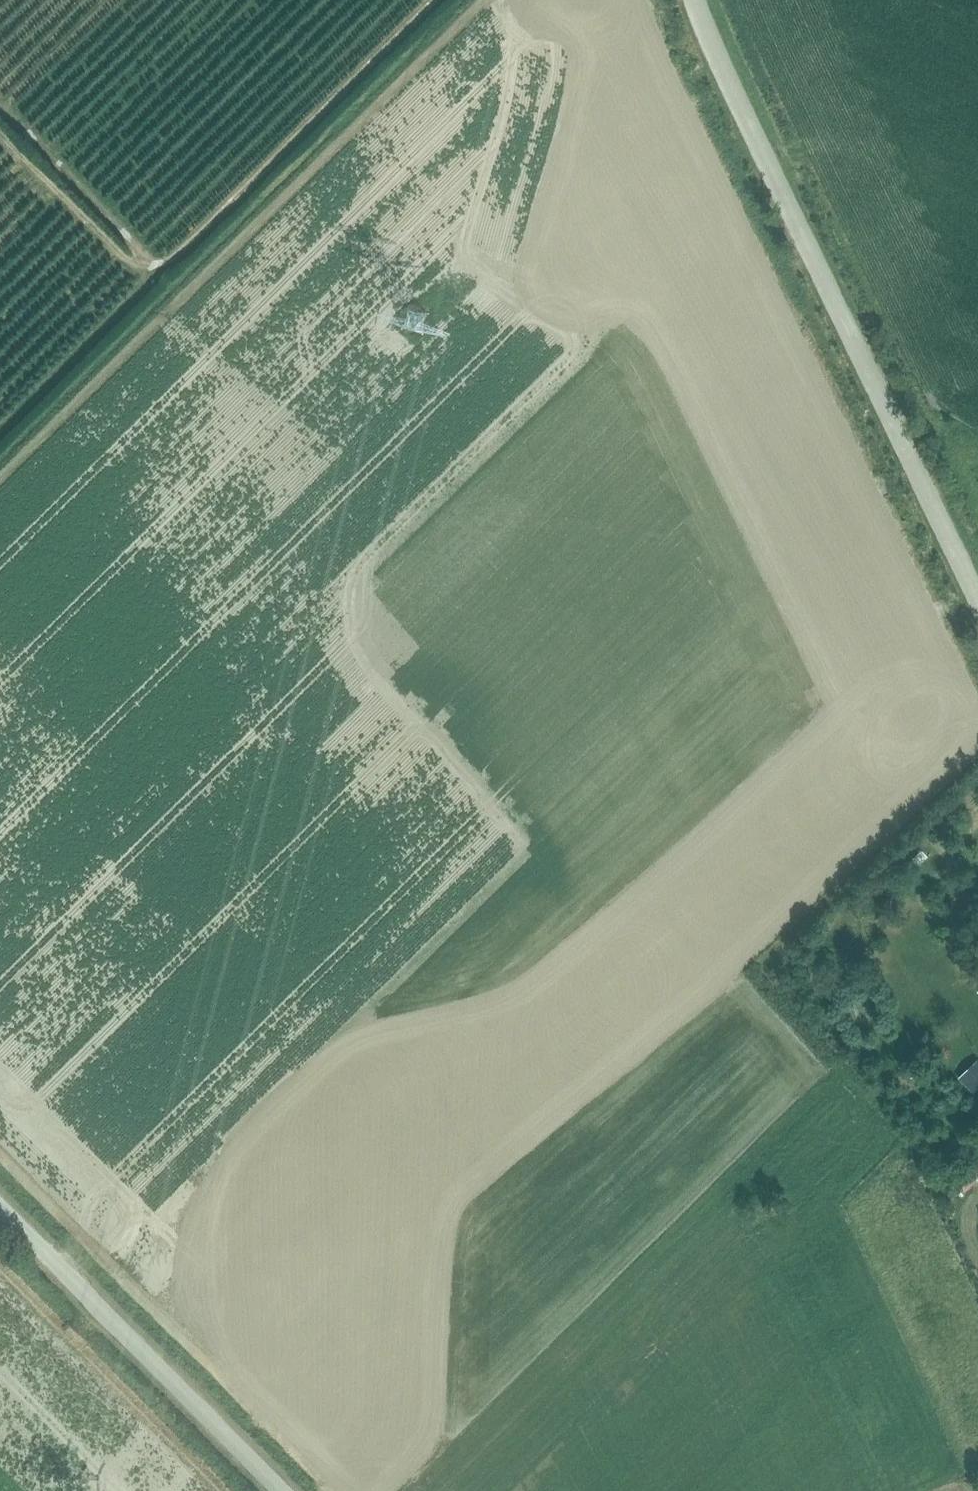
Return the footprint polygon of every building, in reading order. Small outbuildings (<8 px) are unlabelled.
[(977,1099),(977,1063),(977,1062),(959,1079),(977,1099)]
